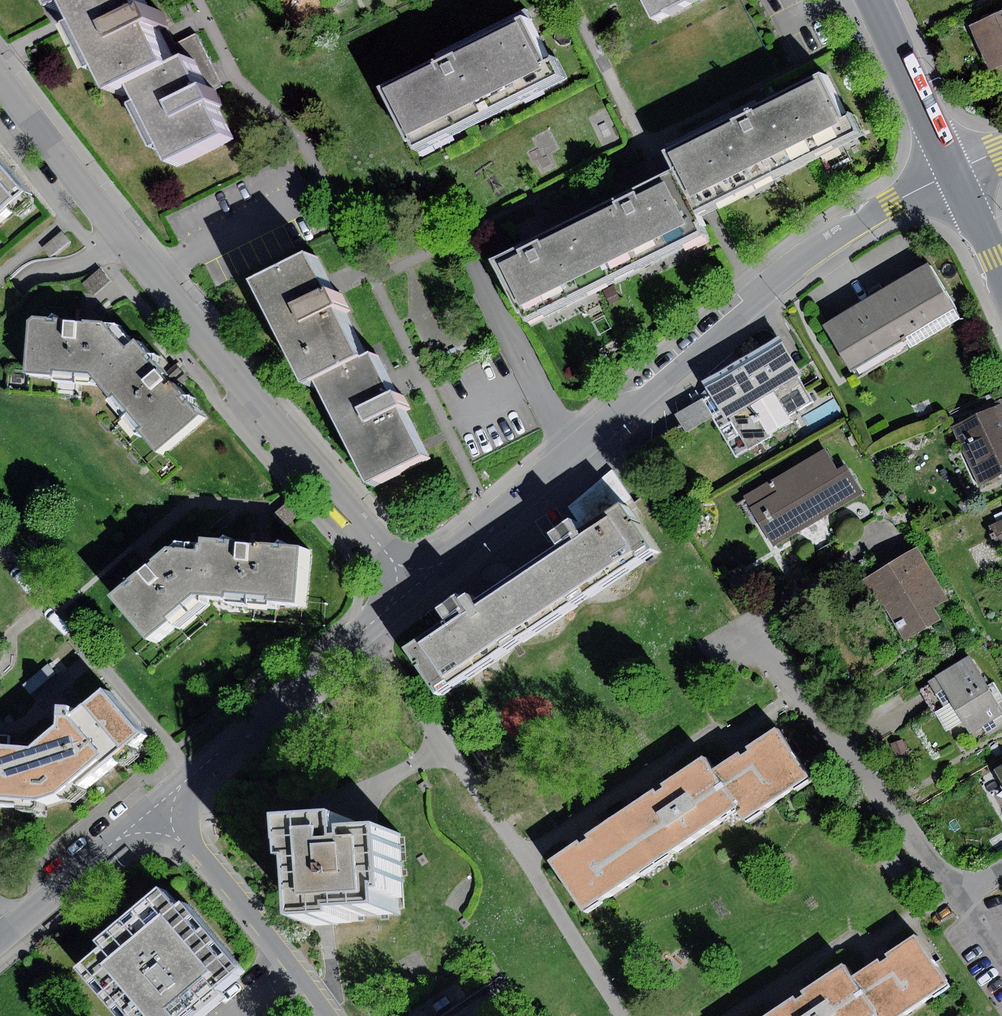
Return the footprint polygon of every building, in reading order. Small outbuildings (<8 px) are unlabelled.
[(55,8),(66,3),(72,0),(51,0),(55,8)] [(66,3),(72,15),(77,25),(72,28),(95,73),(102,69),(116,96),(136,85),(172,67),(152,29),(157,26),(147,7),(141,10),(136,0),(72,0),(66,3)] [(659,23),(672,17),(671,14),(700,0),(647,0),(659,23)] [(970,26),(991,70),(1001,65),(1001,11),(970,26)] [(550,62),(528,18),(445,58),(385,88),(417,152),(566,78),(556,59),(550,62)] [(207,88),(191,58),(172,67),(136,85),(147,105),(140,109),(161,151),(167,148),(177,166),(231,138),(216,108),(221,105),(211,86),(207,88)] [(677,148),(664,155),(674,174),(696,219),(710,212),(863,136),(853,117),(846,121),(823,76),(762,106),(677,148)] [(33,196),(0,156),(0,224),(33,196)] [(624,199),(581,221),(612,282),(705,236),(696,219),(674,174),(624,199)] [(529,323),(612,282),(581,221),(528,247),(498,262),(529,323)] [(329,286),(314,256),(257,284),(309,388),(323,382),(366,360),(342,312),(346,310),(336,290),(332,293),(329,286)] [(960,318),(927,264),(824,325),(857,379),(960,318)] [(613,285),(604,289),(611,304),(620,300),(613,285)] [(100,376),(134,348),(113,324),(92,323),(92,325),(74,324),(74,322),(43,319),(37,326),(33,376),(62,378),(63,372),(100,376)] [(134,348),(100,376),(119,399),(123,395),(153,430),(149,434),(166,453),(206,419),(171,377),(174,375),(144,340),(134,348)] [(811,400),(776,340),(703,382),(709,394),(703,398),(714,417),(736,456),(794,423),(788,413),(811,400)] [(366,360),(323,382),(375,487),(431,459),(407,412),(411,410),(403,394),(400,396),(396,389),(379,354),(366,360)] [(951,427),(978,488),(1001,477),(1001,397),(991,402),(993,408),(951,427)] [(714,417),(703,398),(676,415),(687,433),(714,417)] [(825,447),(743,496),(773,547),(863,494),(845,464),(838,469),(825,447)] [(610,468),(567,505),(580,525),(629,497),(610,468)] [(292,503),(276,518),(285,527),(301,513),(292,503)] [(565,549),(523,578),(554,623),(658,552),(640,525),(637,527),(635,524),(638,523),(629,510),(588,538),(577,522),(566,529),(556,536),(565,549)] [(990,524),(999,546),(1001,545),(1001,520),(990,524)] [(206,555),(202,600),(235,602),(236,597),(277,600),(276,605),(306,608),(311,548),(258,544),(207,540),(206,555)] [(948,599),(916,548),(864,581),(903,643),(941,619),(934,608),(948,599)] [(202,600),(206,555),(177,552),(157,568),(118,600),(156,646),(180,626),(176,621),(202,600)] [(442,698),(554,623),(523,578),(479,607),(473,598),(468,602),(464,597),(452,606),(444,611),(452,624),(411,651),(422,666),(424,664),(427,667),(423,670),(442,698)] [(920,686),(935,711),(951,701),(963,721),(969,733),(982,726),(1001,714),(1001,711),(970,657),(920,686)] [(48,663),(22,685),(30,694),(56,673),(48,663)] [(33,750),(50,799),(61,795),(76,782),(84,791),(147,736),(107,689),(71,720),(72,709),(62,709),(61,718),(60,727),(33,750)] [(951,701),(935,711),(946,731),(963,721),(951,701)] [(982,726),(988,736),(1001,728),(1001,714),(982,726)] [(713,770),(740,811),(747,822),(811,780),(777,729),(748,747),(751,752),(748,754),(745,756),(742,751),(713,770)] [(33,750),(0,748),(0,807),(22,809),(23,800),(41,802),(50,799),(33,750)] [(624,812),(659,865),(740,811),(713,770),(706,759),(666,785),(668,789),(664,792),(659,795),(656,791),(624,812)] [(659,865),(624,812),(590,835),(592,839),(588,842),(583,845),(580,841),(550,861),(584,914),(659,865)] [(354,822),(298,825),(300,865),(309,864),(312,924),(352,922),(352,915),(397,913),(396,896),(403,896),(400,836),(365,838),(365,847),(355,847),(354,822)] [(244,971),(189,909),(183,914),(165,894),(104,947),(109,953),(83,976),(118,1015),(205,1015),(223,1000),(218,994),(244,971)] [(875,1015),(908,1015),(952,987),(918,935),(886,955),(889,960),(886,962),(882,964),(880,960),(851,978),(875,1015)] [(851,978),(844,967),(803,993),(806,998),(801,1001),(797,1004),(794,1000),(769,1015),(875,1015),(851,978)]
